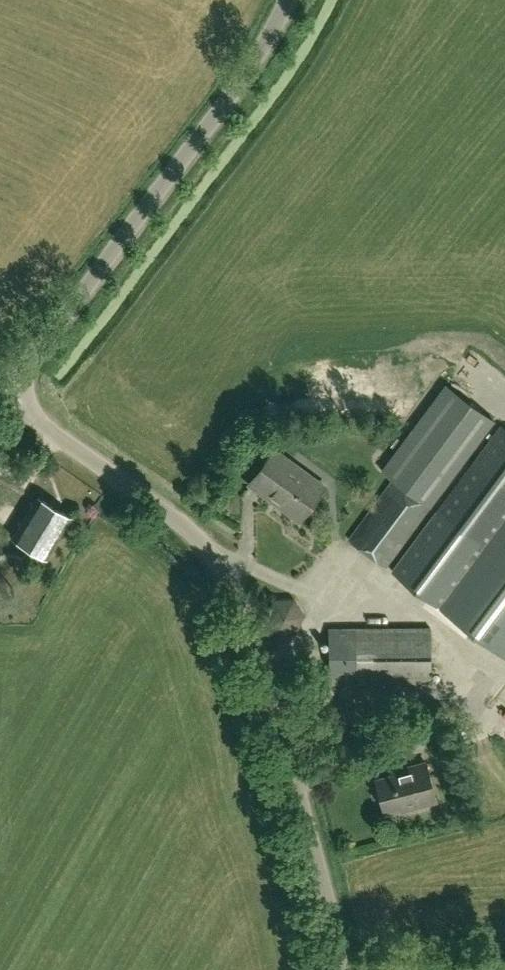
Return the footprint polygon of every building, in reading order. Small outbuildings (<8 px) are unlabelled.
[(388,565),(432,505),(496,420),(446,383),(381,471),(394,480),(352,538),(388,565)] [(504,621),(504,427),(501,424),(436,511),(440,515),(396,574),(450,613),(450,614),(488,643),(504,621)] [(251,483),(301,519),(326,485),(275,449),(251,483)] [(48,558),(73,517),(39,496),(14,537),(48,558)] [(329,683),(430,684),(431,628),(329,627),(329,683)] [(437,800),(426,761),(392,771),(393,775),(377,779),(385,810),(402,805),(403,809),(437,800)]
